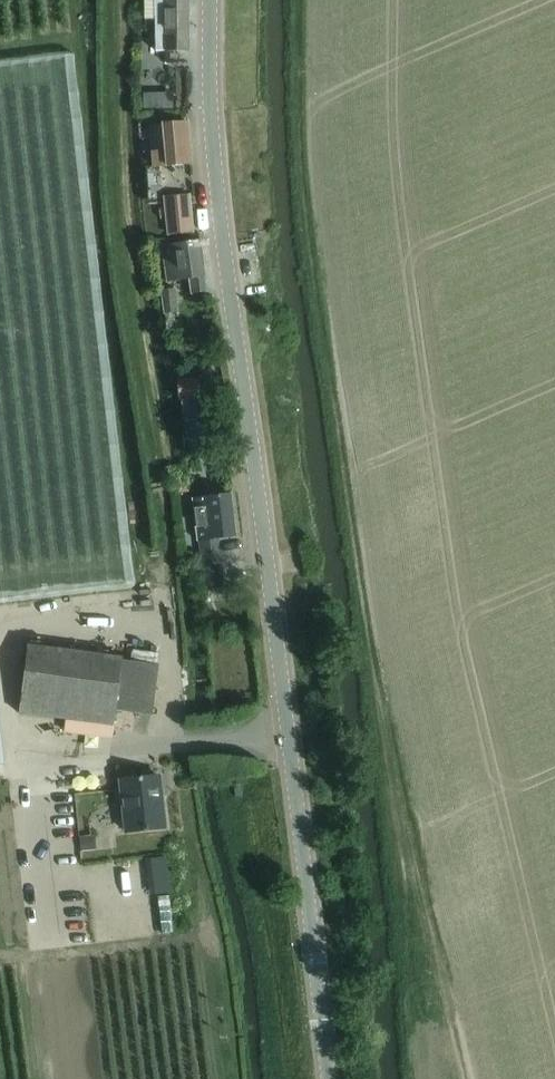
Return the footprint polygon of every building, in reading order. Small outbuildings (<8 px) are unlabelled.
[(188,49),(188,0),(144,0),(144,19),(155,19),(156,49),(188,49)] [(155,165),(169,164),(191,162),(187,122),(152,125),(155,165)] [(169,232),(170,232),(192,230),(189,196),(166,198),(169,232)] [(206,290),(199,241),(163,246),(167,280),(189,277),(191,292),(206,290)] [(164,313),(178,312),(176,286),(161,288),(164,313)] [(198,379),(178,380),(179,400),(200,399),(198,379)] [(198,539),(213,538),(235,535),(230,493),(193,498),(198,539)] [(150,714),(157,664),(130,660),(121,659),(122,657),(28,644),(20,712),(113,724),(115,710),(150,714)] [(131,649),(130,660),(157,664),(158,653),(131,649)] [(126,831),(142,830),(164,827),(158,775),(120,779),(126,831)]
